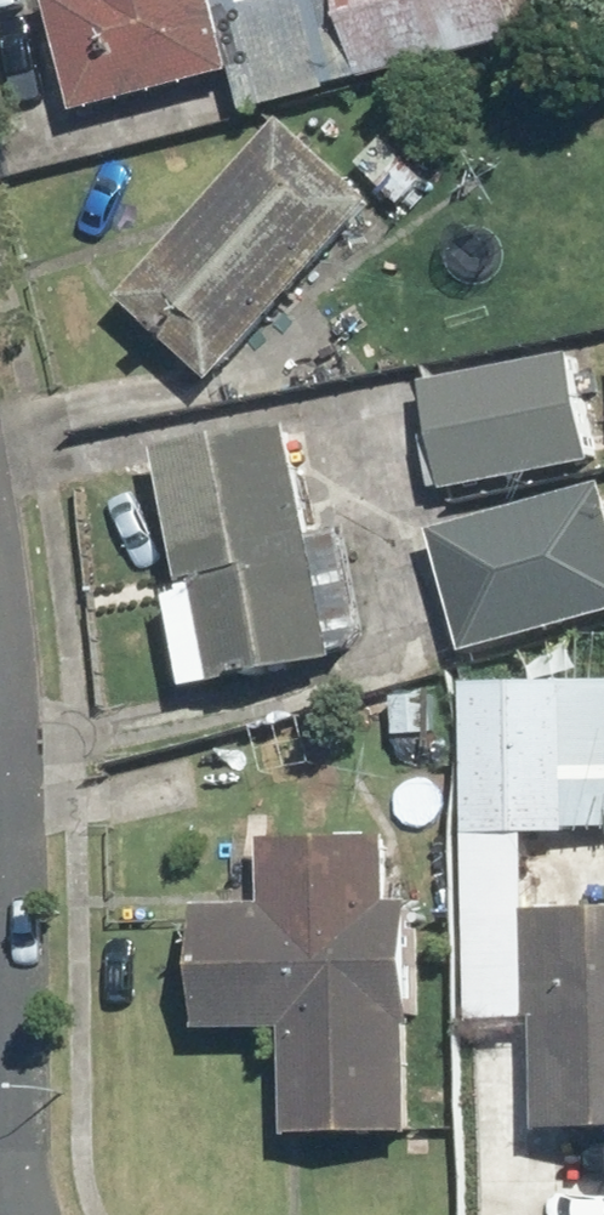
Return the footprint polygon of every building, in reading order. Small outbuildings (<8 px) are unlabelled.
[(90,114),(188,89),(198,130),(598,25),(591,0),(60,0),(90,114)] [(229,378),(388,208),(299,125),(141,295),(229,378)] [(586,355),(432,377),(447,480),(601,458),(586,355)] [(301,418),(168,445),(196,582),(181,585),(201,687),(349,657),(301,418)] [(447,532),(480,652),(603,618),(603,488),(447,532)] [(475,678),(472,829),(603,832),(603,681),(475,678)] [(212,906),(210,1024),(299,1025),(297,1134),(423,1136),(427,904),(397,903),(398,835),(287,833),(287,850),(237,849),(236,907),(212,906)] [(537,908),(535,1014),(552,1014),(550,1127),(603,1127),(603,909),(537,908)]
